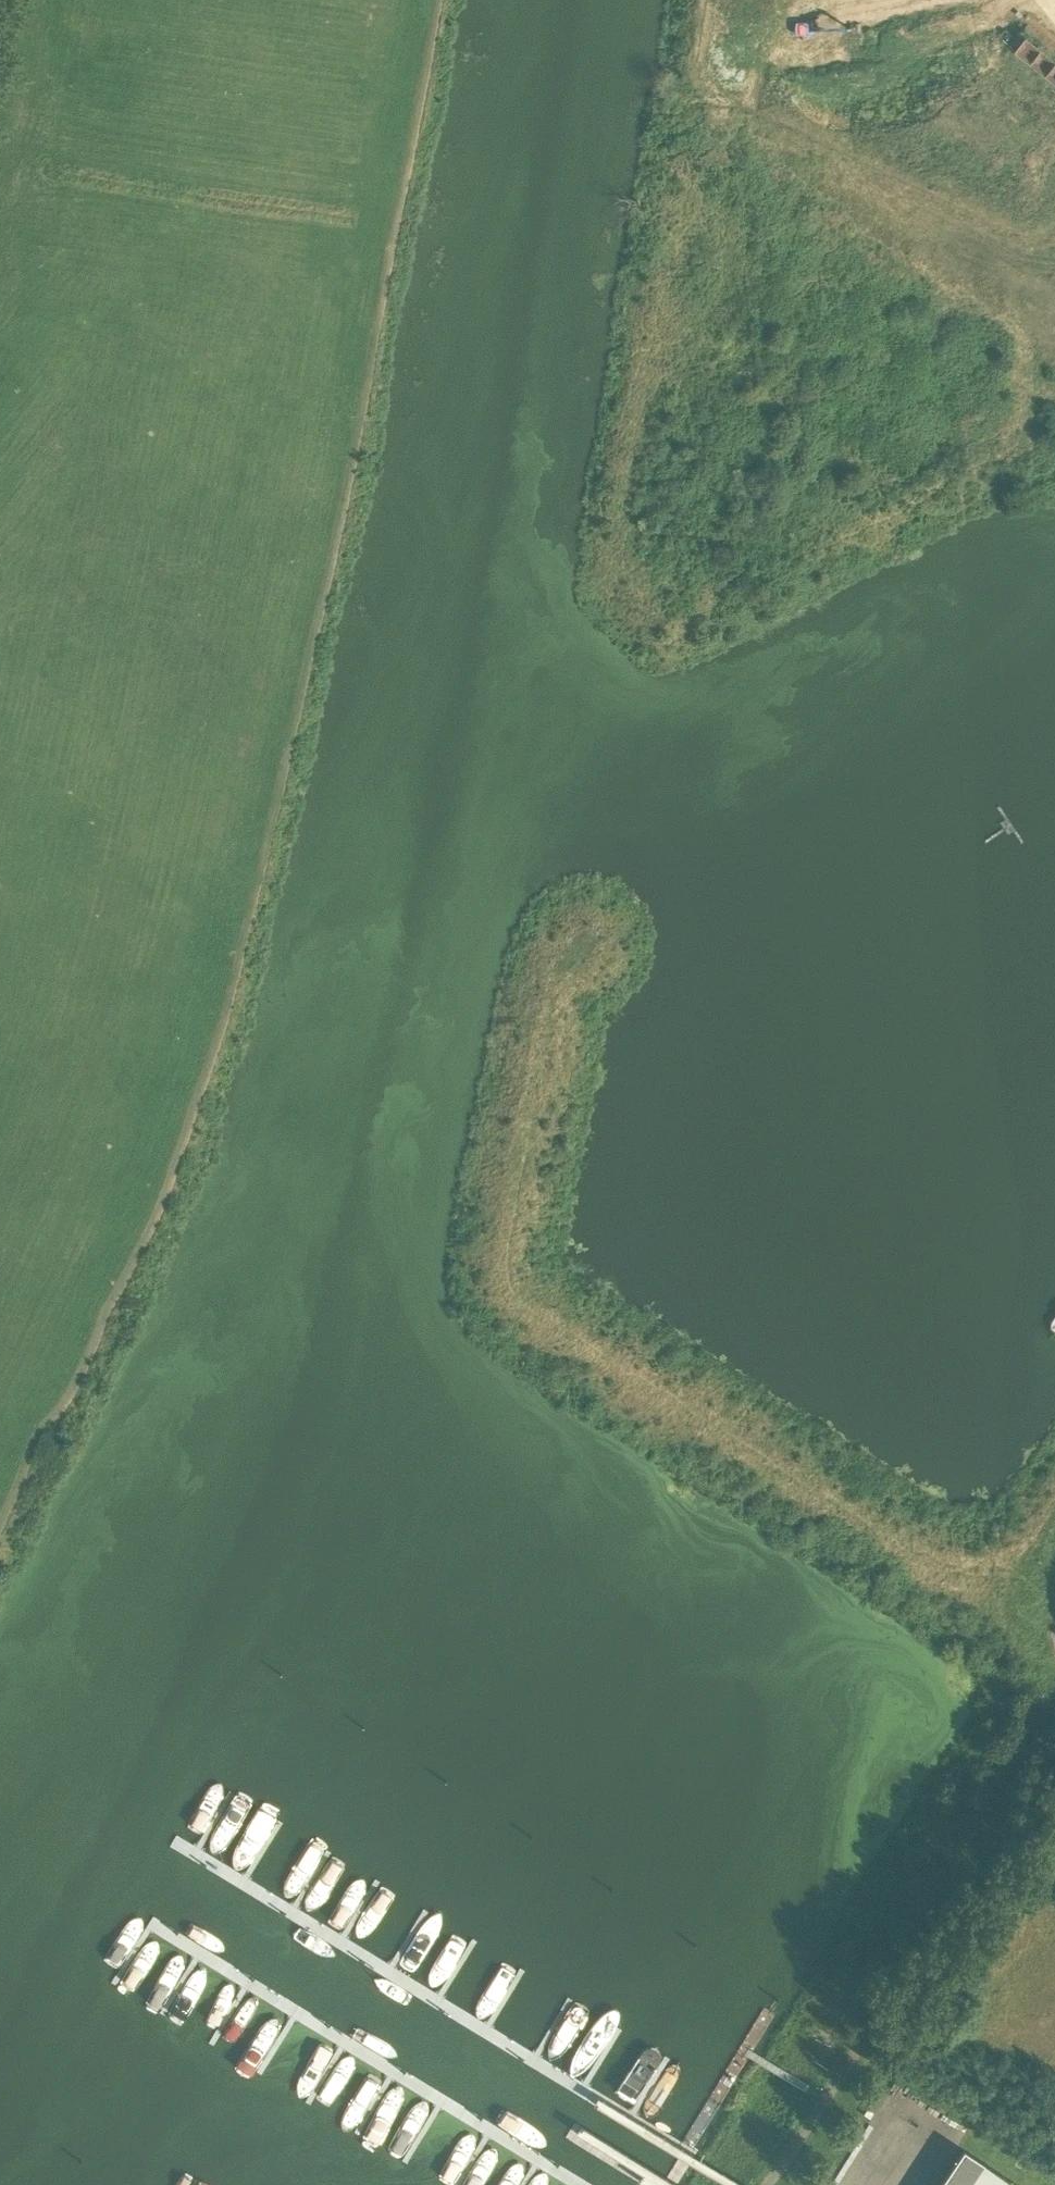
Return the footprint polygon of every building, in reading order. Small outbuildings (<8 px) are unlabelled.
[(966,2153),(944,2184),(1013,2184),(966,2153)]
